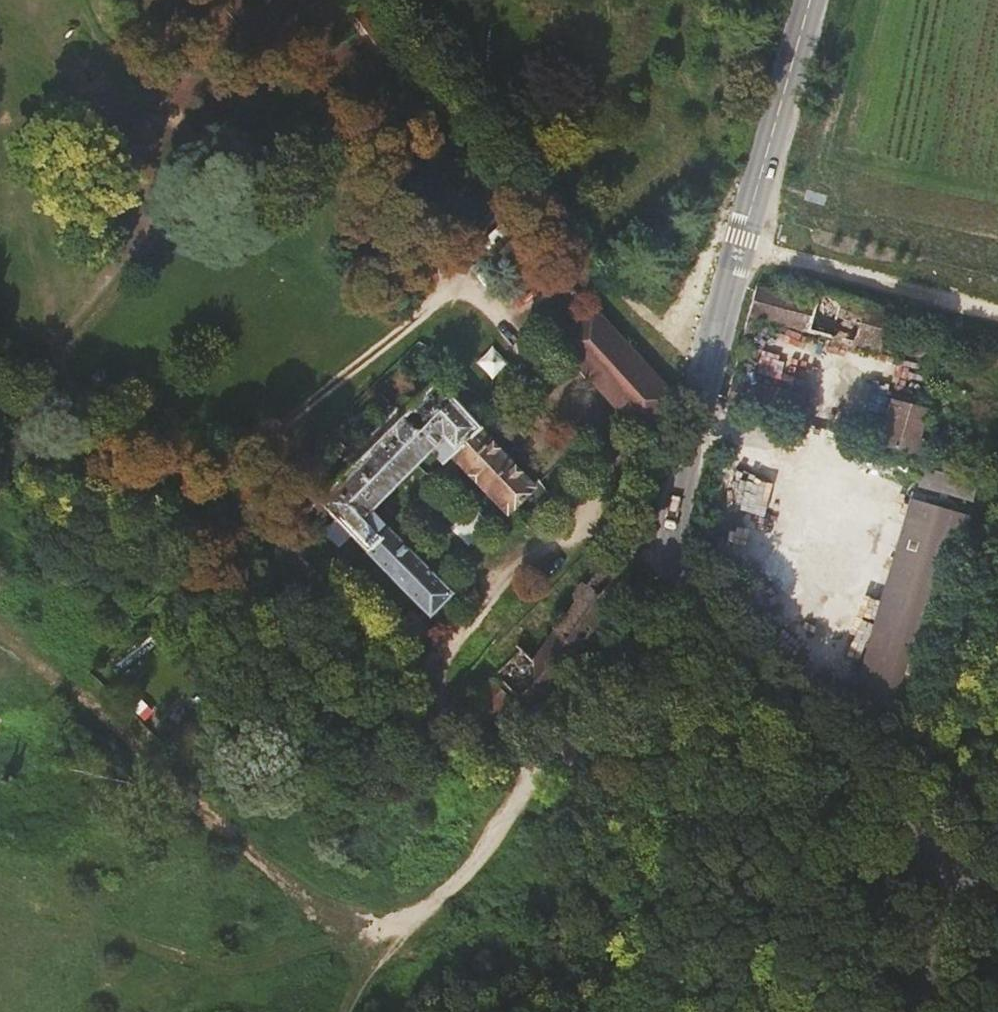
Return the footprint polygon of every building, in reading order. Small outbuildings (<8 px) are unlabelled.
[(352,13),(378,46),(404,27),(383,0),(369,0),(352,13)] [(502,195),(493,183),(486,189),(495,201),(502,195)] [(815,300),(757,286),(749,316),(892,353),(897,332),(887,329),(892,309),(817,290),(815,300)] [(676,400),(593,307),(554,342),(639,434),(676,400)] [(807,396),(733,377),(726,405),(800,424),(807,396)] [(479,428),(438,384),(319,506),(334,521),(322,533),(338,549),(349,537),(428,619),(451,595),(373,514),(429,453),(444,467),(451,459),(507,516),(535,488),(479,428)] [(893,398),(881,445),(917,455),(929,408),(893,398)] [(915,711),(971,515),(909,498),(853,694),(915,711)] [(471,542),(490,517),(470,503),(452,528),(471,542)] [(626,587),(631,575),(607,561),(533,661),(488,618),(460,646),(495,679),(514,696),(532,715),(626,587)] [(428,631),(409,614),(395,629),(413,647),(428,631)] [(514,696),(495,679),(470,706),(489,723),(514,696)]
